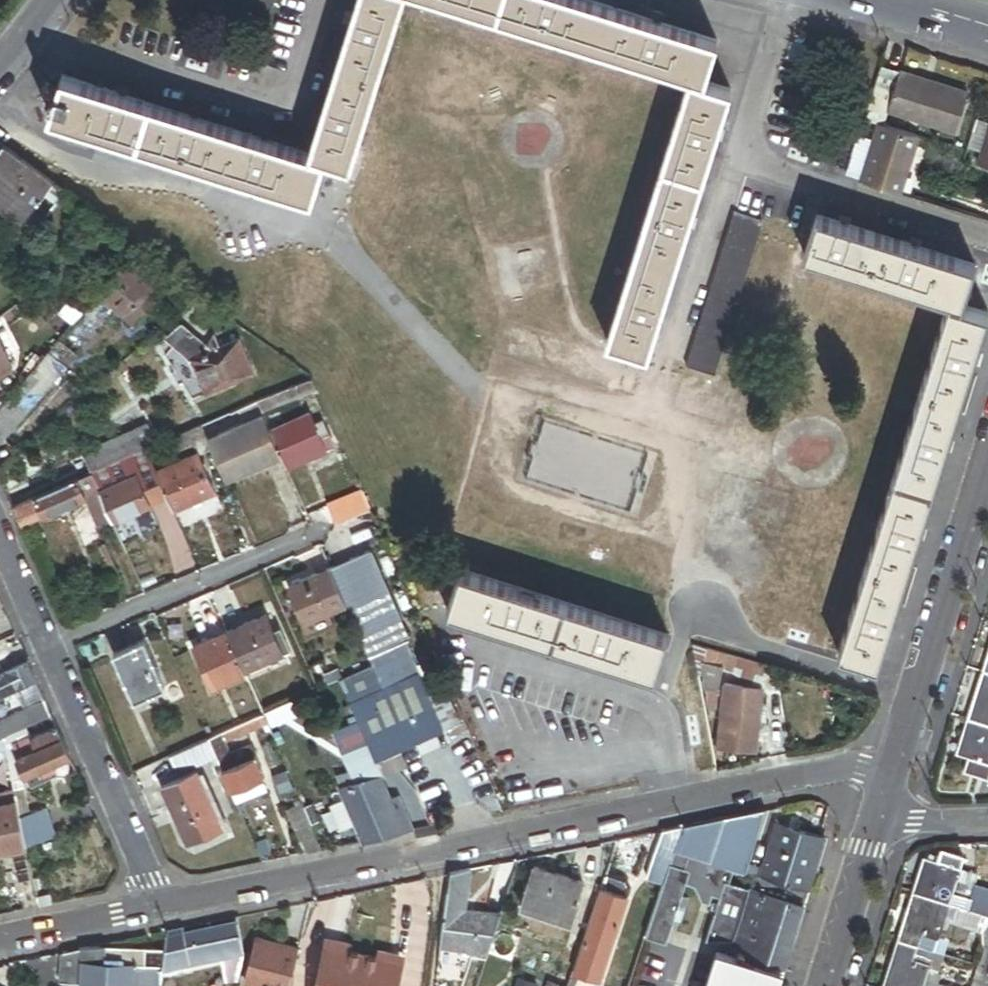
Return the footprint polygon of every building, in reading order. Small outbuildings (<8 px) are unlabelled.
[(50,117),(313,198),(326,157),(353,165),(403,0),(358,0),(311,153),(63,77),(50,117)] [(270,16),(275,0),(216,0),(270,16)] [(689,78),(608,342),(649,355),(730,92),(704,84),(717,41),(583,0),(436,0),(689,78)] [(968,93),(881,65),(868,106),(955,134),(968,93)] [(969,146),(982,150),(978,163),(987,166),(987,124),(977,120),(969,146)] [(878,123),(861,180),(899,192),(916,135),(878,123)] [(65,192),(4,146),(0,150),(0,196),(30,219),(45,200),(54,207),(65,192)] [(734,211),(685,366),(713,374),(762,220),(734,211)] [(803,257),(943,300),(958,305),(971,263),(816,215),(803,257)] [(161,290),(123,262),(105,286),(97,294),(135,323),(161,290)] [(958,305),(943,300),(832,658),(872,671),(983,313),(958,305)] [(190,361),(221,348),(215,333),(208,344),(182,323),(165,339),(188,358),(190,361)] [(48,351),(49,350),(35,337),(0,377),(0,410),(31,373),(30,373),(48,351)] [(240,340),(221,348),(236,383),(255,375),(240,340)] [(67,366),(67,367),(76,357),(57,341),(49,350),(48,351),(67,366)] [(236,383),(221,348),(190,361),(207,395),(236,383)] [(48,351),(30,373),(31,373),(0,410),(0,435),(5,439),(67,366),(48,351)] [(263,413),(317,390),(311,378),(257,401),(263,413)] [(281,457),(287,471),(334,451),(322,423),(314,427),(308,415),(270,432),(281,457)] [(270,432),(263,416),(208,440),(213,452),(224,476),(251,464),(254,470),(281,457),(270,432)] [(92,472),(157,444),(149,426),(84,454),(92,472)] [(208,440),(202,426),(172,439),(178,453),(196,445),(200,455),(201,458),(213,452),(208,440)] [(169,498),(158,473),(148,449),(128,458),(136,475),(141,487),(147,485),(152,496),(146,498),(150,507),(169,498)] [(200,455),(158,473),(169,498),(176,513),(217,495),(201,458),(200,455)] [(224,476),(226,481),(254,470),(251,464),(224,476)] [(110,466),(92,473),(100,491),(118,483),(110,466)] [(86,499),(100,530),(114,524),(114,523),(100,491),(92,473),(86,476),(88,480),(80,484),(86,499)] [(118,483),(100,491),(114,523),(150,507),(146,498),(141,487),(136,475),(118,483)] [(80,484),(78,480),(35,498),(43,517),(86,499),(80,484)] [(147,485),(141,487),(146,498),(152,496),(147,485)] [(310,490),(297,495),(308,520),(320,515),(310,490)] [(22,527),(43,517),(35,498),(14,508),(22,527)] [(408,643),(369,555),(330,572),(346,609),(368,660),(408,643)] [(304,628),(346,609),(330,572),(288,590),(304,628)] [(456,572),(442,612),(649,682),(662,642),(456,572)] [(243,675),(282,658),(265,618),(226,635),(243,675)] [(243,675),(226,635),(192,650),(211,692),(244,678),(243,675)] [(113,656),(134,703),(164,690),(143,643),(113,656)] [(730,670),(734,658),(706,649),(691,646),(695,662),(701,664),(722,670),(729,672),(730,670)] [(417,675),(407,654),(340,686),(350,707),(417,675)] [(781,684),(784,672),(734,658),(730,670),(781,684)] [(718,695),(722,670),(701,664),(702,693),(718,695)] [(36,684),(28,666),(0,678),(0,700),(19,691),(36,684)] [(982,673),(967,720),(987,726),(987,674),(982,673)] [(401,752),(444,732),(417,675),(350,707),(359,725),(377,764),(401,752)] [(722,683),(719,714),(748,716),(759,718),(762,687),(722,683)] [(23,700),(19,691),(0,700),(0,710),(23,700)] [(714,710),(718,695),(702,693),(703,708),(714,710)] [(50,717),(45,705),(22,716),(23,717),(27,726),(27,727),(32,725),(50,717)] [(747,723),(748,716),(719,714),(715,752),(744,755),(747,723)] [(27,726),(23,717),(7,724),(12,733),(27,726)] [(53,724),(50,717),(32,725),(35,732),(53,724)] [(268,727),(264,718),(221,736),(224,745),(268,727)] [(967,720),(956,757),(965,760),(961,775),(987,783),(987,726),(967,720)] [(747,723),(744,755),(756,756),(759,724),(747,723)] [(12,734),(12,733),(7,724),(0,727),(0,739),(3,738),(12,734)] [(359,725),(332,738),(348,774),(377,764),(359,725)] [(25,729),(12,734),(3,738),(12,784),(24,778),(68,758),(56,729),(30,741),(25,729)] [(224,745),(221,736),(209,741),(222,773),(234,768),(229,756),(224,745)] [(169,761),(175,774),(211,758),(205,745),(169,761)] [(248,748),(229,756),(234,768),(253,760),(248,748)] [(401,752),(377,764),(391,775),(393,778),(409,771),(401,752)] [(234,768),(222,773),(230,793),(260,780),(262,779),(254,760),(253,760),(234,768)] [(336,778),(340,791),(379,779),(391,775),(377,764),(348,774),(336,778)] [(162,787),(185,843),(219,829),(196,773),(162,787)] [(32,815),(24,778),(12,784),(14,789),(16,800),(20,817),(32,815)] [(403,834),(403,832),(397,820),(387,795),(379,779),(340,791),(338,791),(344,805),(353,826),(363,846),(403,834)] [(230,793),(235,805),(265,792),(260,780),(230,793)] [(16,800),(14,789),(0,792),(0,804),(16,800)] [(397,791),(387,795),(397,820),(407,815),(397,791)] [(9,846),(10,852),(26,848),(25,842),(20,817),(16,800),(0,804),(0,848),(9,846)] [(353,826),(344,805),(326,813),(336,834),(353,826)] [(54,836),(49,811),(32,815),(20,817),(25,842),(54,836)] [(762,811),(721,819),(708,862),(743,872),(762,811)] [(413,831),(413,830),(407,815),(397,820),(403,832),(413,831)] [(680,828),(673,850),(708,862),(721,819),(680,828)] [(774,824),(757,877),(804,891),(811,871),(821,838),(774,824)] [(671,857),(673,850),(680,828),(659,832),(644,876),(660,882),(668,857),(671,857)] [(644,939),(664,945),(672,919),(678,921),(685,899),(679,897),(683,885),(692,888),(698,898),(708,902),(710,897),(717,899),(703,943),(730,942),(751,875),(743,872),(708,862),(673,850),(671,857),(644,939)] [(923,858),(912,893),(949,904),(954,890),(964,893),(970,874),(974,860),(941,850),(939,856),(937,862),(928,859),(923,858)] [(937,862),(939,856),(930,853),(928,859),(937,862)] [(534,867),(521,907),(570,924),(584,883),(534,867)] [(466,894),(469,871),(450,875),(447,892),(466,894)] [(954,890),(949,904),(958,907),(967,910),(969,903),(977,876),(970,874),(964,893),(954,890)] [(605,875),(600,890),(627,899),(630,889),(627,882),(605,875)] [(804,891),(757,877),(751,875),(730,942),(729,948),(756,956),(765,959),(764,965),(780,970),(804,891)] [(600,890),(573,972),(600,981),(627,899),(600,890)] [(439,946),(440,946),(457,949),(463,912),(466,894),(447,892),(439,946)] [(949,904),(912,893),(898,940),(935,952),(939,937),(949,904)] [(967,910),(987,916),(987,909),(969,903),(967,910)] [(987,926),(987,916),(967,910),(958,907),(953,923),(984,933),(987,926)] [(465,950),(487,953),(499,917),(463,912),(457,949),(465,950)] [(227,981),(238,979),(244,953),(238,923),(185,934),(183,929),(167,932),(166,949),(163,970),(222,958),(224,967),(227,981)] [(939,937),(935,952),(945,955),(949,940),(939,937)] [(299,949),(258,939),(247,982),(261,985),(290,985),(299,949)] [(346,951),(348,944),(326,939),(324,947),(346,951)] [(935,952),(898,940),(884,985),(947,985),(939,983),(942,974),(939,974),(929,970),(935,952)] [(143,985),(161,985),(162,980),(163,970),(166,949),(96,947),(61,954),(60,982),(143,985)] [(324,947),(316,985),(358,985),(364,955),(346,951),(324,947)] [(485,961),(487,953),(465,950),(464,958),(485,961)] [(402,963),(404,956),(382,951),(380,958),(402,963)] [(777,983),(778,976),(780,970),(764,965),(765,959),(756,956),(754,962),(718,951),(707,985),(777,985),(777,983)] [(935,952),(929,970),(939,974),(945,955),(935,952)] [(364,955),(358,985),(398,985),(402,963),(380,958),(364,955)] [(222,958),(163,970),(162,980),(224,967),(222,958)]
